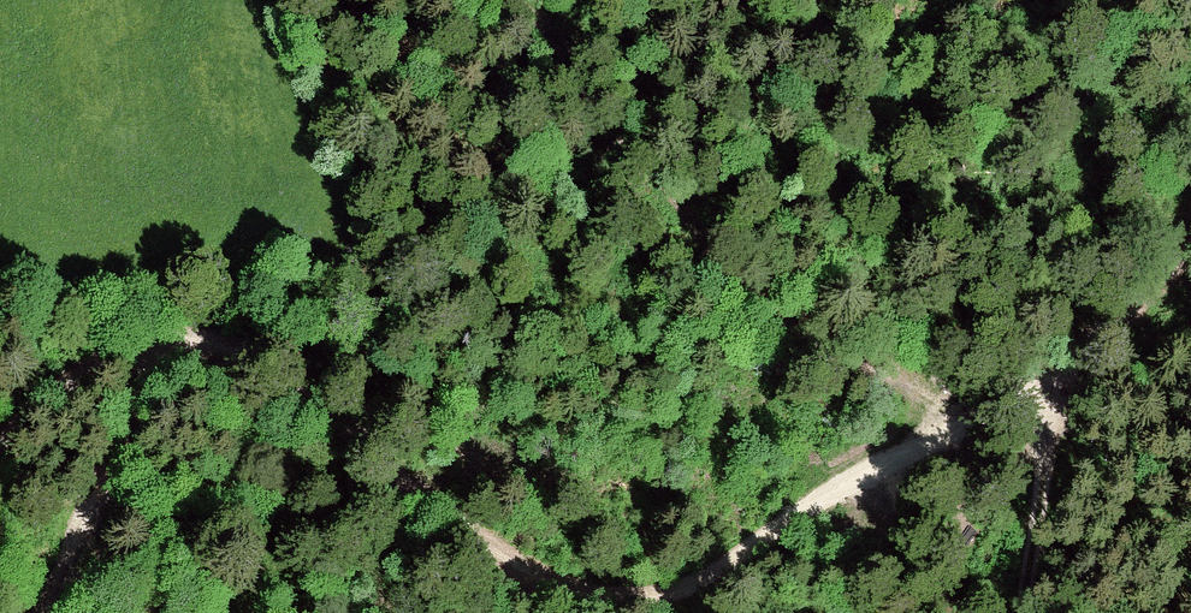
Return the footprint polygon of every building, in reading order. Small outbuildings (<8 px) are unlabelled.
[(800,424),(792,413),(781,420),(789,431),(800,424)]
